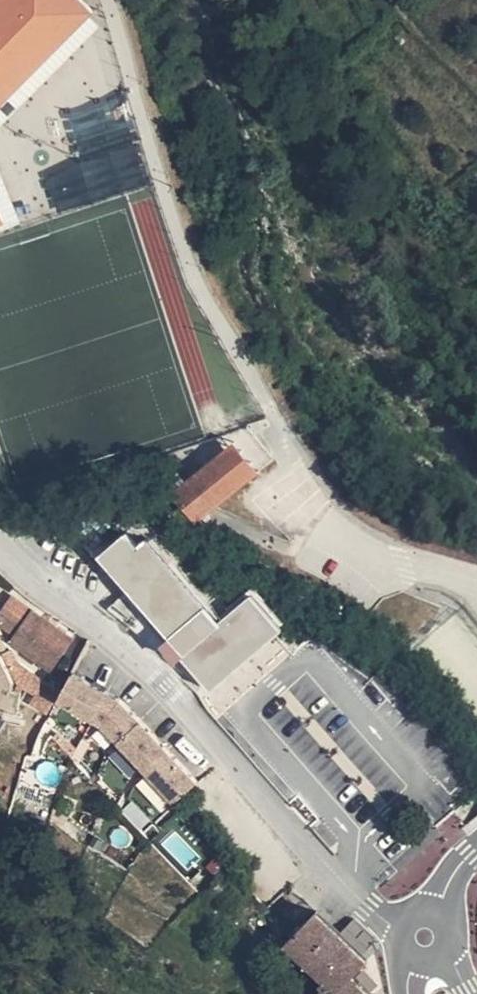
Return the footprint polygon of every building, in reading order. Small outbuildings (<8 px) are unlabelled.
[(95,6),(89,0),(0,0),(0,103),(95,6)] [(226,445),(218,453),(241,485),(250,478),(226,445)] [(241,485),(218,453),(177,483),(168,473),(158,482),(165,492),(161,495),(169,506),(161,514),(176,531),(241,485)] [(195,654),(230,625),(162,544),(152,552),(140,538),(145,531),(129,513),(96,542),(111,559),(114,557),(163,615),(195,654)] [(79,628),(15,592),(0,617),(22,630),(19,638),(58,664),(79,628)] [(305,655),(260,601),(230,625),(195,654),(222,687),(259,656),(279,678),(277,680),(378,799),(416,768),(315,649),(305,655)] [(116,685),(79,669),(68,692),(64,703),(101,719),(116,685)] [(64,703),(68,692),(47,680),(42,692),(64,705),(64,703)] [(116,685),(101,719),(115,724),(127,740),(153,717),(129,689),(116,685)] [(153,717),(127,740),(152,771),(179,748),(153,717)] [(179,748),(152,771),(175,800),(202,776),(179,748)] [(426,781),(416,768),(378,799),(390,811),(426,781)] [(354,976),(367,963),(321,917),(292,948),(335,993),(333,993),(370,993),(354,976)]
